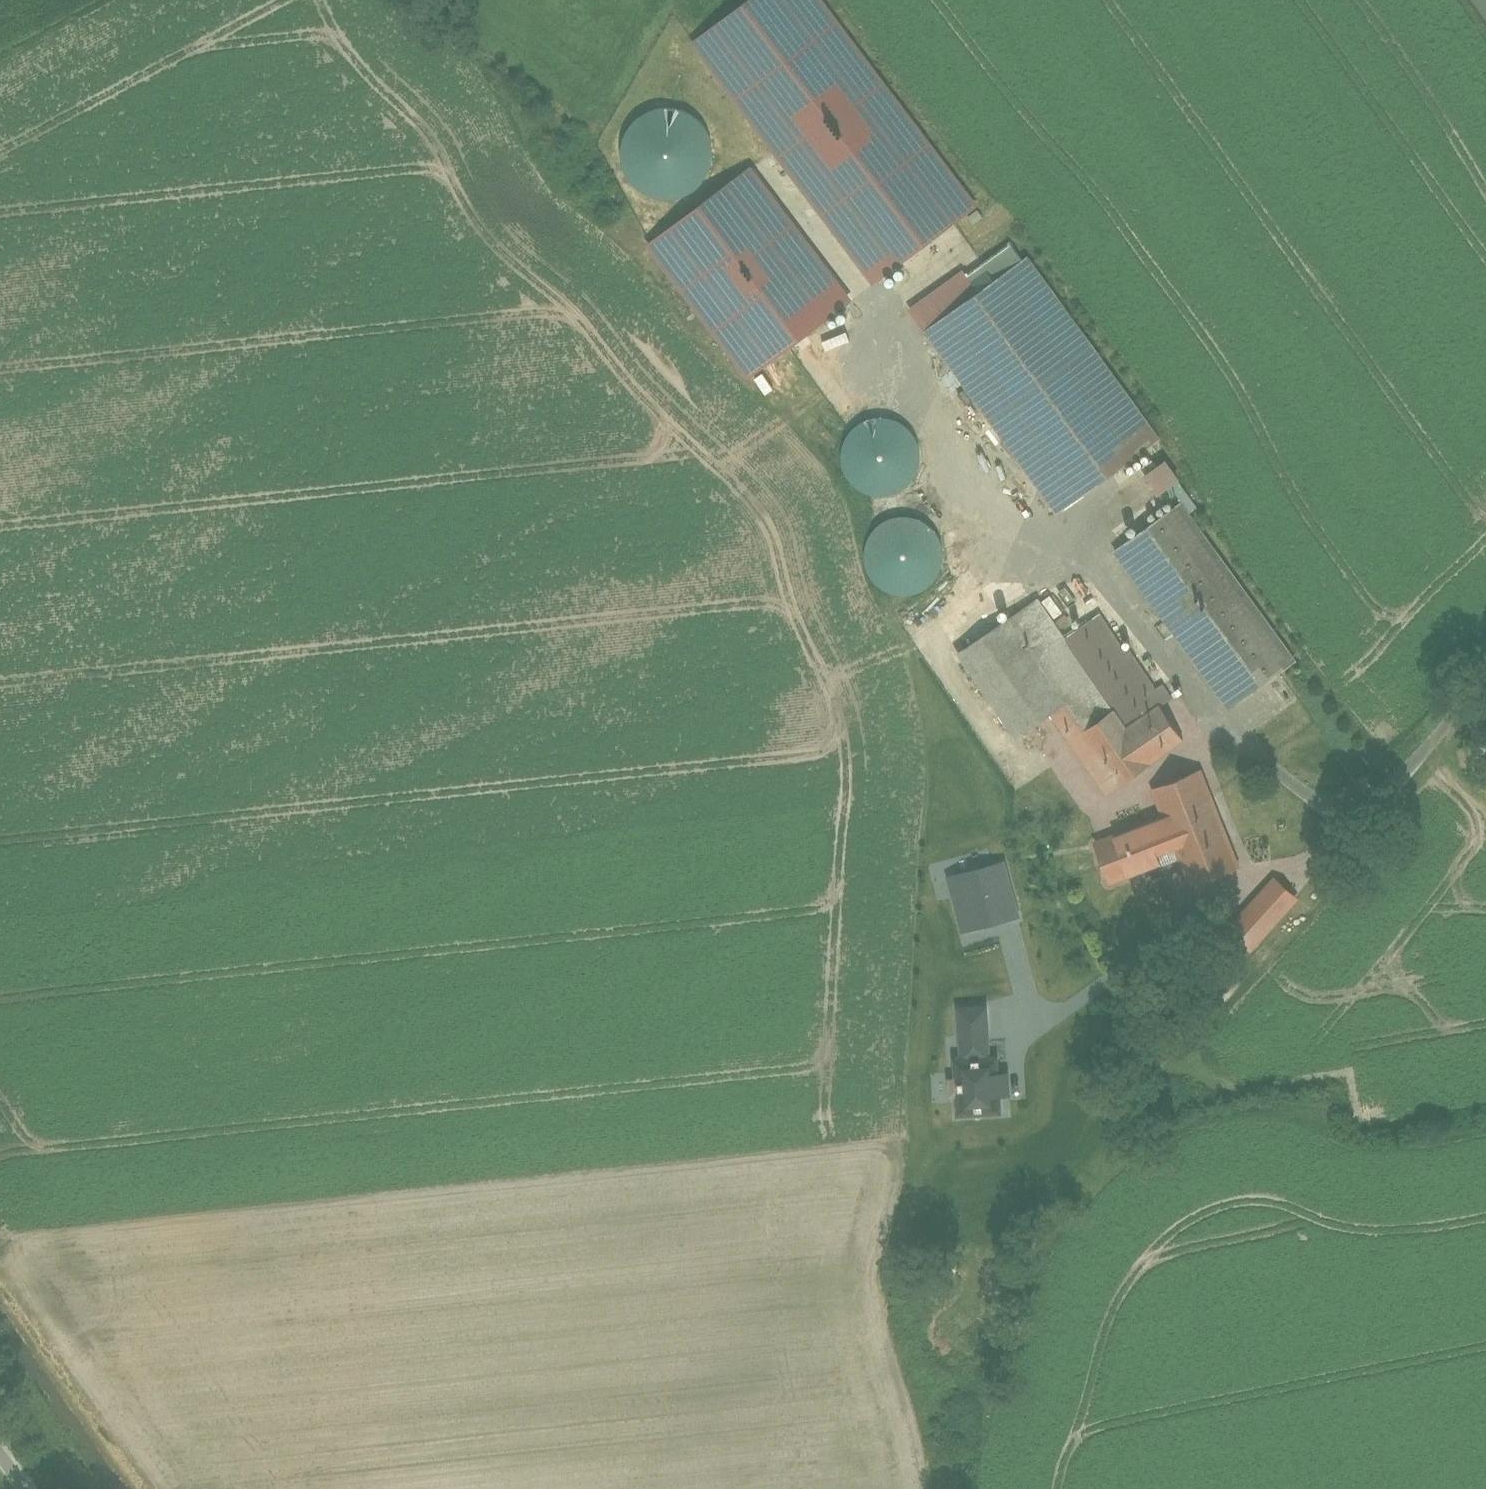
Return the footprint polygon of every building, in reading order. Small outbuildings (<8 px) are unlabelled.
[(685,29),(717,84),(735,73),(730,63),(742,56),(736,45),(794,11),(807,34),(831,21),(818,0),(736,0),(685,29)] [(638,194),(671,195),(705,176),(706,143),(687,108),(652,107),(619,126),(618,156),(638,194)] [(1154,444),(1018,234),(910,304),(1045,513),(1154,444)] [(857,497),(921,477),(901,411),(836,432),(857,497)] [(1160,457),(1137,475),(1153,496),(1176,477),(1160,457)] [(1283,664),(1178,513),(1122,551),(1227,703),(1283,664)] [(951,564),(952,554),(951,545),(948,538),(944,531),(938,524),(930,518),(923,515),(916,514),(909,514),(902,515),(894,517),(887,521),(880,527),(875,535),(872,541),(871,547),(870,557),(871,564),(874,572),(878,578),(883,584),(890,589),(897,593),(907,595),(914,595),(921,594),(929,591),(935,587),(941,582),(944,578),(948,571),(951,564)] [(1128,777),(1183,738),(1104,624),(1073,646),(1047,608),(973,660),(1025,733),(1073,700),(1128,777)] [(1236,871),(1196,778),(1154,793),(1164,815),(1097,844),(1113,881),(1165,859),(1159,847),(1177,839),(1198,887),(1236,871)] [(1003,859),(942,873),(956,932),(1017,917),(1003,859)] [(1265,943),(1302,895),(1283,880),(1246,928),(1265,943)] [(962,1057),(954,1057),(955,1078),(949,1078),(950,1095),(957,1094),(958,1115),(1002,1112),(1001,1095),(1009,1094),(1008,1072),(999,1072),(998,1055),(989,1055),(986,1006),(959,1008),(962,1057)]
